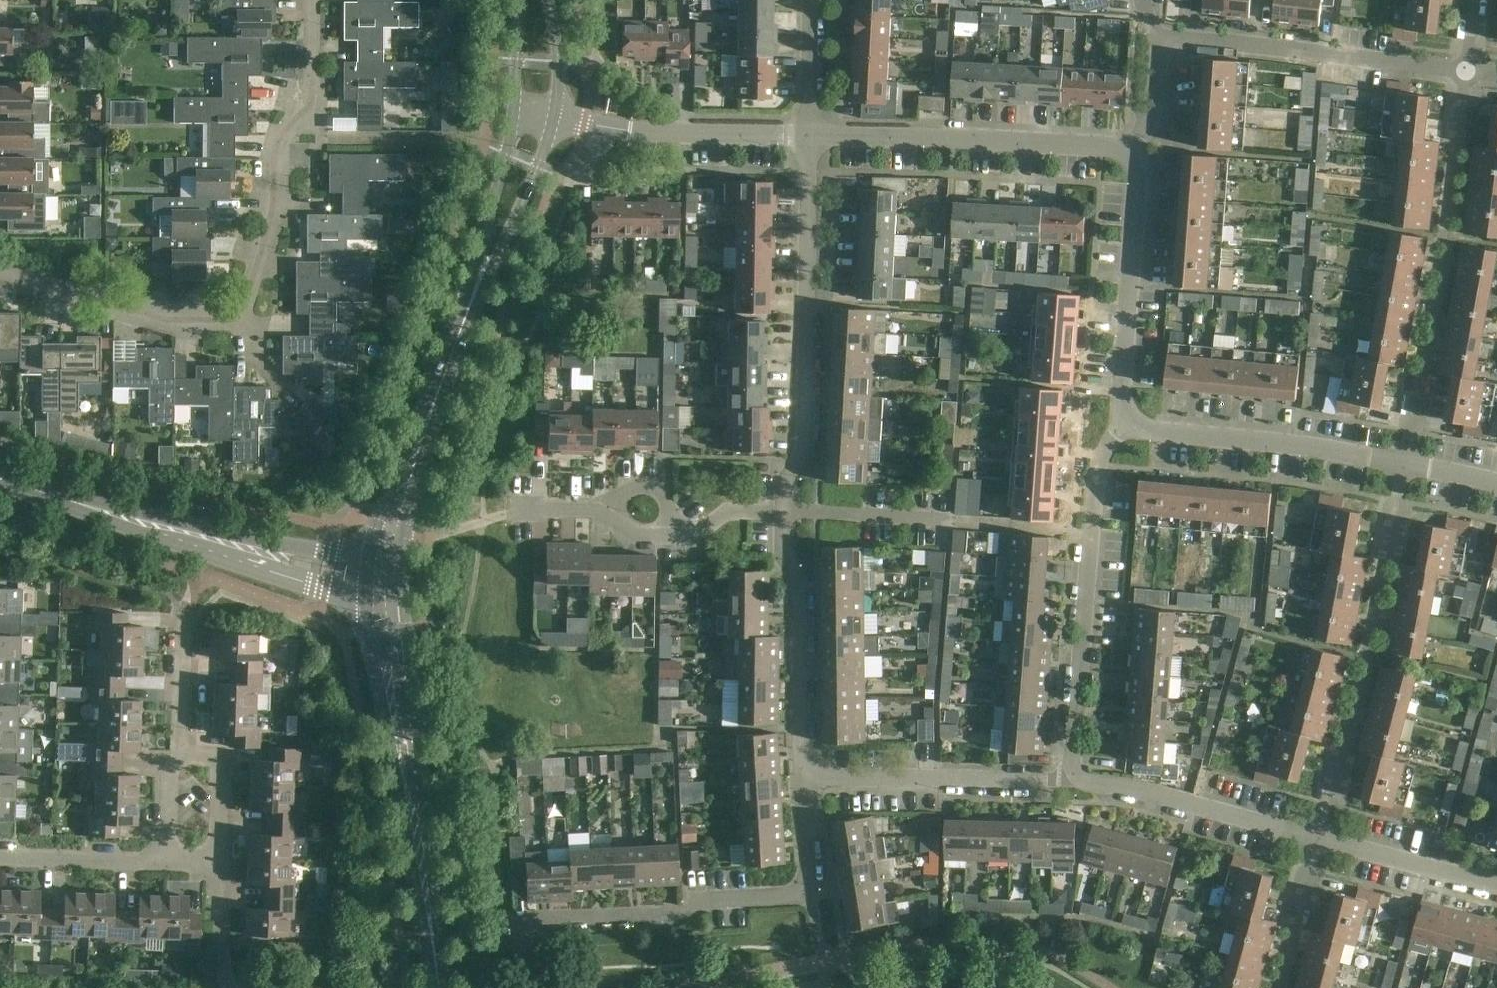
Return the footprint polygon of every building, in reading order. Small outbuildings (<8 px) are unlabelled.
[(218,15),(239,15),(239,37),(239,38),(262,38),(270,38),(270,20),(276,20),(276,0),(218,0),(218,15)] [(738,11),(772,11),(772,0),(738,0),(738,11)] [(853,14),(891,16),(892,0),(858,0),(858,5),(854,4),(853,14)] [(1061,6),(1070,4),(1072,10),(1091,11),(1091,10),(1097,9),(1110,6),(1109,0),(1060,0),(1061,6)] [(1226,14),(1228,0),(1204,0),(1203,12),(1226,14)] [(1226,14),(1250,17),(1252,0),(1228,0),(1226,14)] [(1273,20),(1296,23),(1299,0),(1275,0),(1273,20)] [(1296,23),(1319,25),(1322,4),(1334,6),(1335,0),(1299,0),(1296,23)] [(1352,0),(1342,0),(1340,12),(1350,14),(1352,0)] [(1440,10),(1442,0),(1397,0),(1397,5),(1440,10)] [(419,1),(394,1),(384,1),(384,2),(357,1),(344,1),(344,31),(357,31),(357,61),(357,62),(384,62),(384,61),(384,26),(419,26),(419,1)] [(1440,10),(1397,5),(1393,38),(1417,40),(1418,30),(1438,33),(1440,10)] [(111,7),(93,7),(92,21),(97,21),(97,25),(111,25),(111,7)] [(956,10),(955,34),(977,35),(978,10),(956,10)] [(738,11),(738,33),(776,33),(776,24),(772,24),(772,11),(738,11)] [(1022,25),(1023,13),(1012,12),(1012,25),(1022,25)] [(1001,14),(983,13),(982,34),(1000,35),(1001,14)] [(1032,13),(1023,13),(1022,25),(1032,26),(1032,13)] [(890,38),(891,16),(853,14),(853,24),(857,24),(856,36),(890,38)] [(1065,27),(1066,16),(1055,15),(1054,27),(1065,27)] [(1075,16),(1066,16),(1065,27),(1075,28),(1075,16)] [(1109,30),(1109,18),(1098,17),(1097,29),(1109,30)] [(1109,18),(1109,30),(1117,31),(1118,19),(1109,18)] [(644,60),(645,21),(622,21),(622,55),(635,55),(635,59),(644,60)] [(645,21),(644,60),(654,60),(654,55),(665,56),(666,56),(666,30),(667,30),(668,22),(645,21)] [(695,22),(695,32),(707,32),(716,32),(716,23),(695,22)] [(20,66),(20,44),(26,44),(26,29),(0,29),(0,65),(20,66)] [(666,56),(665,56),(664,64),(678,64),(678,68),(688,68),(689,30),(667,30),(666,30),(666,56)] [(937,30),(936,40),(948,41),(949,30),(937,30)] [(707,32),(695,32),(695,42),(707,42),(707,32)] [(776,33),(738,33),(738,54),(772,55),(772,43),(776,43),(776,33)] [(889,59),(890,38),(856,36),(856,48),(851,48),(851,57),(889,59)] [(262,68),(262,38),(239,38),(239,37),(188,37),(188,62),(222,62),(222,97),(249,97),(249,68),(262,68)] [(948,41),(936,40),(936,50),(948,50),(948,41)] [(998,64),(996,98),(1008,98),(1008,103),(1017,103),(1020,65),(1020,53),(1010,52),(1009,64),(998,64)] [(721,54),(721,76),(737,76),(776,77),(776,67),(771,67),(772,55),(738,54),(721,54)] [(888,81),(889,59),(851,57),(850,67),(855,67),(854,79),(888,81)] [(1206,59),(1205,81),(1249,84),(1250,62),(1206,59)] [(357,62),(357,61),(344,61),(344,91),(357,91),(357,130),(384,130),(384,87),(419,87),(419,61),(384,61),(384,62),(357,62)] [(443,61),(443,111),(458,111),(458,61),(443,61)] [(965,100),(974,101),(976,62),(954,61),(952,95),(965,96),(965,100)] [(996,98),(998,64),(976,62),(974,101),(984,101),(984,97),(996,98)] [(694,76),(706,76),(706,65),(694,65),(694,76)] [(1039,100),(1041,66),(1020,65),(1017,103),(1027,104),(1027,99),(1039,100)] [(1061,106),(1063,67),(1041,66),(1039,100),(1051,101),(1051,105),(1061,106)] [(1083,103),(1084,69),(1063,67),(1061,106),(1070,106),(1070,102),(1083,103)] [(1104,108),(1106,70),(1084,69),(1083,103),(1094,103),(1094,108),(1104,108)] [(1128,71),(1106,70),(1104,108),(1113,109),(1113,104),(1126,105),(1128,71)] [(1303,71),(1302,88),(1316,89),(1317,72),(1303,71)] [(934,84),(946,84),(947,74),(935,73),(934,84)] [(705,84),(706,76),(694,76),(694,84),(705,84)] [(775,77),(737,76),(737,98),(771,99),(771,86),(775,86),(775,77)] [(888,81),(854,79),(853,91),(849,91),(848,101),(863,102),(862,118),(896,118),(897,116),(895,116),(895,117),(886,117),(887,103),(896,103),(896,104),(897,104),(898,81),(888,81)] [(14,122),(14,123),(34,123),(49,123),(49,101),(34,101),(34,87),(31,87),(31,81),(11,81),(11,87),(0,87),(0,111),(14,111),(14,122)] [(1205,81),(1203,103),(1247,106),(1249,84),(1205,81)] [(1388,81),(1384,113),(1427,118),(1430,96),(1410,94),(1411,84),(1388,81)] [(946,84),(934,84),(933,92),(945,93),(946,84)] [(1314,106),(1316,89),(1302,88),(1301,105),(1314,106)] [(1320,106),(1330,106),(1331,92),(1322,91),(1320,106)] [(945,96),(920,95),(919,109),(944,111),(945,96)] [(249,128),(249,97),(222,97),(174,96),(174,122),(209,122),(209,156),(209,157),(235,157),(235,128),(249,128)] [(110,100),(110,123),(145,123),(145,100),(110,100)] [(1202,125),(1245,128),(1247,106),(1203,103),(1202,125)] [(1330,106),(1320,106),(1319,120),(1329,121),(1330,106)] [(1356,110),(1334,108),(1332,128),(1354,131),(1356,110)] [(1425,140),(1427,118),(1384,113),(1381,135),(1381,136),(1404,139),(1404,137),(1425,140)] [(1299,132),(1312,133),(1314,115),(1313,115),(1300,114),(1299,132)] [(14,158),(14,159),(34,158),(34,159),(46,159),(46,136),(34,136),(34,123),(14,123),(14,122),(0,122),(0,146),(14,146),(14,158)] [(1245,128),(1202,125),(1200,147),(1244,150),(1245,128)] [(1311,149),(1312,133),(1299,132),(1298,148),(1311,149)] [(1318,134),(1317,149),(1326,150),(1328,136),(1318,134)] [(1404,139),(1402,159),(1437,163),(1440,141),(1425,140),(1404,137),(1404,139)] [(1496,170),(1496,148),(1490,148),(1475,146),(1473,168),(1496,170)] [(101,147),(88,147),(88,157),(101,157),(101,147)] [(1326,150),(1317,149),(1316,164),(1325,164),(1326,150)] [(369,214),(369,179),(404,179),(404,154),(329,153),(329,184),(342,184),(343,213),(343,214),(369,214)] [(1186,154),(1184,176),(1228,180),(1229,157),(1186,154)] [(209,157),(209,156),(177,156),(177,175),(197,175),(197,196),(197,197),(211,197),(211,198),(229,198),(229,180),(235,180),(235,157),(209,157)] [(14,182),(13,193),(13,194),(34,194),(45,195),(46,172),(46,159),(34,159),(34,158),(14,159),(14,158),(0,158),(0,182),(14,182)] [(1402,159),(1399,181),(1434,185),(1437,163),(1402,159)] [(1295,184),(1309,185),(1310,168),(1296,167),(1295,184)] [(1470,189),(1496,192),(1496,170),(1473,168),(1470,189)] [(1184,176),(1182,198),(1226,201),(1228,180),(1184,176)] [(863,199),(863,211),(897,212),(898,190),(907,191),(908,178),(874,177),(873,189),(860,188),(859,198),(863,199)] [(1314,192),(1324,193),(1325,179),(1315,178),(1314,192)] [(725,181),(725,203),(775,204),(775,194),(770,194),(771,182),(725,181)] [(1432,207),(1434,185),(1399,181),(1397,202),(1432,207)] [(1309,185),(1295,184),(1293,201),(1307,202),(1309,185)] [(1468,211),(1496,214),(1496,192),(1470,189),(1468,211)] [(685,192),(685,203),(697,203),(697,192),(685,192)] [(1324,193),(1314,192),(1313,207),(1323,208),(1324,193)] [(45,195),(34,194),(13,194),(13,193),(0,193),(0,217),(13,217),(13,230),(45,230),(45,195)] [(173,215),(173,236),(173,237),(205,237),(205,236),(205,220),(211,220),(211,198),(211,197),(197,197),(197,196),(153,196),(153,215),(173,215)] [(613,236),(614,197),(604,197),(604,202),(591,201),(591,235),(613,236)] [(613,236),(635,236),(635,202),(623,202),(623,198),(614,197),(613,236)] [(635,202),(635,236),(656,237),(657,198),(647,198),(647,202),(635,202)] [(657,198),(656,237),(679,237),(679,203),(666,203),(667,198),(657,198)] [(953,236),(975,237),(977,199),(968,198),(968,203),(955,202),(953,236)] [(1226,201),(1182,198),(1181,220),(1224,223),(1226,201)] [(977,199),(975,237),(996,238),(998,205),(987,204),(987,200),(977,199)] [(996,238),(1018,240),(1020,201),(1011,201),(1011,205),(998,205),(996,238)] [(1018,240),(1040,241),(1042,207),(1030,206),(1030,202),(1020,201),(1018,240)] [(1429,229),(1432,207),(1397,202),(1394,225),(1429,229)] [(697,212),(697,203),(685,203),(685,212),(697,212)] [(736,225),(770,225),(770,213),(774,213),(775,204),(725,203),(725,225),(736,225)] [(1040,241),(1062,242),(1064,204),(1054,203),(1054,208),(1042,207),(1040,241)] [(1064,204),(1062,242),(1084,243),(1086,210),(1073,209),(1073,205),(1064,204)] [(937,205),(936,214),(948,215),(948,205),(937,205)] [(1292,228),(1306,229),(1307,211),(1293,210),(1292,228)] [(896,234),(897,212),(863,211),(862,223),(858,222),(857,232),(896,234)] [(1468,211),(1465,233),(1496,237),(1496,214),(1468,211)] [(343,214),(343,213),(307,213),(307,244),(320,244),(320,274),(347,274),(347,275),(371,275),(371,257),(347,257),(347,239),(382,239),(382,214),(369,214),(343,214)] [(948,215),(936,214),(936,224),(948,225),(948,215)] [(88,225),(88,239),(100,239),(101,239),(101,225),(101,217),(89,217),(88,225)] [(1224,223),(1181,220),(1179,241),(1223,245),(1224,223)] [(736,225),(736,247),(774,247),(774,238),(770,237),(770,225),(736,225)] [(1311,225),(1310,243),(1320,243),(1321,225),(1311,225)] [(1306,229),(1292,228),(1290,244),(1304,245),(1306,229)] [(1389,253),(1424,260),(1428,238),(1393,231),(1389,253)] [(861,254),(895,255),(896,234),(857,232),(857,241),(861,242),(861,254)] [(211,236),(205,236),(205,237),(173,237),(173,236),(153,236),(152,255),(173,255),(173,278),(204,278),(204,260),(211,260),(211,259),(215,259),(215,253),(211,253),(211,236)] [(685,246),(697,246),(698,236),(685,236),(685,246)] [(1223,245),(1179,241),(1177,263),(1221,266),(1223,245)] [(1319,256),(1320,243),(1310,243),(1309,255),(1319,256)] [(1459,266),(1494,273),(1496,256),(1496,251),(1463,244),(1459,266)] [(684,267),(697,268),(697,246),(685,246),(684,267)] [(774,247),(736,247),(735,268),(769,269),(769,257),(774,257),(774,247)] [(934,247),(933,257),(946,258),(946,248),(934,247)] [(1288,272),(1302,273),(1303,254),(1290,253),(1288,272)] [(1389,253),(1385,275),(1420,281),(1424,260),(1389,253)] [(894,277),(895,255),(861,254),(860,266),(856,266),(855,275),(894,277)] [(945,267),(946,258),(933,257),(933,267),(945,267)] [(973,268),(972,280),(982,281),(993,281),(995,261),(974,259),(974,268),(973,268)] [(1220,289),(1221,266),(1177,263),(1176,285),(1220,289)] [(1494,273),(1459,266),(1455,288),(1490,294),(1494,273)] [(684,289),(696,289),(697,268),(684,267),(684,289)] [(963,267),(962,279),(967,279),(972,280),(973,268),(963,267)] [(769,269),(735,268),(735,290),(773,290),(773,281),(769,281),(769,269)] [(1315,269),(1313,283),(1323,284),(1324,270),(1315,269)] [(1005,282),(1016,283),(1016,271),(1006,270),(1005,282)] [(1026,272),(1016,271),(1016,283),(1025,284),(1026,272)] [(1301,289),(1302,273),(1288,272),(1287,287),(1301,289)] [(347,274),(320,274),(320,275),(296,275),(296,305),(309,305),(309,335),(309,336),(350,336),(350,335),(350,324),(336,324),(336,301),(371,301),(371,275),(347,275),(347,274)] [(1048,285),(1059,286),(1060,274),(1049,274),(1048,285)] [(1069,275),(1060,274),(1059,286),(1068,287),(1069,275)] [(894,277),(855,275),(855,285),(859,285),(859,297),(907,300),(908,277),(894,277)] [(1385,275),(1381,296),(1416,303),(1420,281),(1385,275)] [(602,291),(612,291),(612,279),(602,279),(602,291)] [(623,280),(612,279),(612,291),(622,291),(623,280)] [(656,292),(656,280),(646,280),(646,291),(656,292)] [(656,280),(656,292),(666,292),(666,280),(656,280)] [(1323,284),(1313,283),(1312,298),(1322,299),(1323,284)] [(997,287),(972,285),(970,312),(995,313),(997,287)] [(1455,288),(1451,309),(1486,316),(1490,294),(1455,288)] [(696,289),(684,289),(684,299),(696,299),(696,289)] [(773,290),(735,290),(735,312),(769,312),(769,300),(773,300),(773,290)] [(1196,306),(1197,292),(1179,290),(1178,304),(1196,306)] [(1041,292),(1037,336),(1076,339),(1080,295),(1041,292)] [(1197,292),(1196,306),(1213,307),(1214,293),(1197,292)] [(1239,309),(1240,295),(1222,294),(1221,307),(1239,309)] [(965,296),(953,295),(953,305),(965,306),(965,296)] [(1257,296),(1240,295),(1239,309),(1256,310),(1257,296)] [(1381,296),(1377,318),(1412,324),(1416,303),(1381,296)] [(1264,311),(1282,312),(1284,298),(1265,297),(1264,311)] [(659,315),(677,315),(677,299),(660,298),(659,315)] [(1300,299),(1284,298),(1282,312),(1299,313),(1300,299)] [(838,307),(836,329),(875,332),(875,331),(886,332),(887,310),(877,309),(838,307)] [(1451,309),(1447,331),(1482,337),(1486,316),(1451,309)] [(1311,311),(1309,326),(1319,327),(1320,312),(1311,311)] [(20,360),(20,349),(21,349),(21,335),(21,312),(0,312),(0,360),(20,360)] [(676,341),(677,315),(659,315),(659,331),(664,331),(664,341),(676,341)] [(1408,346),(1412,324),(1377,318),(1373,339),(1408,346)] [(729,320),(728,341),(728,342),(767,343),(767,333),(762,333),(763,320),(729,320)] [(953,336),(963,337),(964,324),(954,323),(953,336)] [(1319,327),(1309,326),(1308,341),(1317,342),(1319,327)] [(836,329),(835,351),(874,353),(887,354),(888,332),(886,332),(875,331),(875,332),(836,329)] [(1447,331),(1443,352),(1478,359),(1482,337),(1447,331)] [(60,443),(60,411),(60,346),(49,346),(46,343),(44,343),(44,335),(21,335),(21,349),(20,349),(20,360),(20,372),(42,372),(42,411),(48,411),(48,439),(60,443)] [(72,346),(60,346),(60,411),(79,411),(79,382),(101,382),(101,335),(77,335),(77,343),(75,343),(72,346)] [(309,336),(309,335),(283,335),(283,366),(296,366),(296,383),(323,383),(323,361),(358,361),(358,335),(350,335),(350,336),(309,336)] [(962,348),(963,337),(953,336),(952,348),(962,348)] [(1073,382),(1076,339),(1037,336),(1034,380),(1073,382)] [(1408,346),(1373,339),(1369,359),(1369,360),(1389,364),(1404,367),(1408,346)] [(676,363),(676,341),(664,341),(664,363),(676,363)] [(721,343),(721,364),(728,364),(762,364),(762,352),(766,352),(767,343),(728,342),(728,341),(721,341),(721,343)] [(1188,388),(1192,344),(1170,342),(1165,386),(1188,388)] [(1188,388),(1209,390),(1214,346),(1192,344),(1188,388)] [(1209,390),(1231,392),(1235,348),(1214,346),(1209,390)] [(174,422),(174,404),(174,377),(175,378),(175,347),(144,347),(144,360),(113,360),(113,404),(129,404),(129,387),(149,387),(149,422),(174,422)] [(1231,392),(1253,394),(1257,351),(1235,348),(1231,392)] [(562,367),(571,367),(572,356),(572,351),(562,351),(562,367)] [(834,372),(873,375),(874,353),(835,351),(834,372)] [(1253,394),(1274,396),(1279,353),(1257,351),(1253,394)] [(1474,380),(1474,379),(1478,359),(1443,352),(1439,373),(1454,376),(1474,380)] [(1279,353),(1274,396),(1297,398),(1301,355),(1279,353)] [(1305,370),(1315,371),(1316,356),(1307,355),(1305,370)] [(1342,378),(1385,386),(1389,364),(1369,360),(1369,359),(1346,355),(1346,356),(1342,378)] [(593,356),(572,356),(571,367),(581,367),(581,375),(593,375),(593,368),(593,356)] [(615,369),(615,356),(593,356),(593,368),(615,369)] [(636,357),(615,356),(615,369),(636,369),(636,357)] [(636,357),(636,369),(659,369),(659,357),(636,357)] [(663,384),(676,385),(676,363),(664,363),(663,384)] [(716,364),(716,385),(728,385),(766,386),(766,376),(766,364),(762,364),(728,364),(721,364),(719,364),(716,364)] [(204,378),(175,378),(174,377),(174,404),(209,404),(209,439),(233,440),(234,440),(234,386),(235,386),(235,365),(204,365),(204,378)] [(949,379),(959,380),(960,367),(950,366),(949,379)] [(1313,385),(1315,371),(1305,370),(1303,384),(1313,385)] [(873,375),(834,372),(833,394),(872,396),(873,375)] [(1454,376),(1450,398),(1493,406),(1496,383),(1474,379),(1474,380),(1454,376)] [(1381,408),(1385,386),(1342,378),(1336,409),(1360,414),(1362,404),(1381,408)] [(958,392),(959,380),(949,379),(948,391),(958,392)] [(675,406),(676,385),(663,384),(663,406),(675,406)] [(766,386),(728,385),(727,407),(761,407),(761,395),(766,395),(766,386)] [(264,386),(235,386),(234,386),(234,440),(233,440),(233,461),(258,461),(258,426),(281,426),(281,399),(264,399),(264,386)] [(1020,431),(1059,433),(1063,390),(1023,387),(1020,431)] [(872,396),(833,394),(831,416),(870,418),(883,419),(884,397),(872,396)] [(302,405),(322,424),(331,414),(312,395),(302,405)] [(1487,437),(1493,406),(1450,398),(1446,420),(1465,423),(1463,433),(1487,437)] [(942,399),(940,422),(955,423),(956,413),(957,400),(942,399)] [(560,453),(570,453),(571,415),(571,403),(564,402),(564,412),(550,412),(550,403),(536,402),(535,434),(548,435),(548,448),(560,449),(560,453)] [(322,424),(302,405),(292,415),(312,434),(322,424)] [(663,406),(663,428),(679,428),(679,406),(675,406),(663,406)] [(767,407),(761,407),(727,407),(727,408),(722,407),(722,415),(726,415),(726,428),(771,429),(771,420),(767,419),(767,407)] [(592,443),(604,443),(604,448),(613,448),(614,410),(592,409),(592,415),(592,443)] [(635,410),(614,410),(613,448),(623,448),(623,444),(635,443),(635,410)] [(635,443),(635,448),(647,448),(657,448),(658,410),(635,410),(635,443)] [(571,415),(570,453),(580,453),(592,453),(592,449),(592,443),(592,415),(571,415)] [(831,416),(830,437),(882,440),(883,419),(870,418),(831,416)] [(940,422),(939,422),(938,436),(954,437),(955,423),(940,422)] [(679,428),(663,428),(662,450),(679,450),(679,428)] [(771,439),(771,429),(726,428),(726,429),(723,429),(723,451),(767,451),(767,439),(771,439)] [(1059,433),(1020,431),(1017,474),(1056,477),(1059,433)] [(830,437),(829,459),(868,461),(869,439),(830,437)] [(944,442),(942,465),(953,466),(954,443),(944,442)] [(868,461),(829,459),(828,481),(867,483),(868,461)] [(953,466),(942,465),(942,477),(952,478),(953,466)] [(1056,477),(1017,474),(1014,518),(1053,521),(1056,477)] [(982,478),(957,477),(955,513),(980,514),(982,478)] [(1159,526),(1163,482),(1141,480),(1136,524),(1159,526)] [(1185,484),(1163,482),(1159,526),(1180,528),(1185,484)] [(1206,486),(1185,484),(1180,528),(1202,530),(1206,486)] [(1228,488),(1206,486),(1202,530),(1224,532),(1228,488)] [(1228,488),(1224,532),(1245,534),(1250,490),(1228,488)] [(1272,493),(1250,490),(1245,534),(1268,536),(1272,493)] [(1321,494),(1315,526),(1358,534),(1362,512),(1342,508),(1344,498),(1321,494)] [(1275,519),(1284,520),(1286,505),(1276,504),(1275,519)] [(1426,523),(1422,546),(1465,553),(1471,522),(1448,517),(1446,527),(1426,523)] [(1283,535),(1284,520),(1275,519),(1273,533),(1283,535)] [(1354,555),(1358,534),(1315,526),(1311,548),(1333,553),(1333,551),(1354,555)] [(961,551),(961,552),(966,552),(968,530),(954,529),(952,550),(961,551)] [(998,555),(1048,558),(1049,536),(1010,533),(1000,532),(998,555)] [(568,583),(568,544),(546,543),(546,562),(534,562),(533,594),(546,594),(547,582),(568,583)] [(568,583),(589,583),(590,555),(591,544),(568,544),(568,583)] [(863,546),(824,547),(825,569),(864,569),(864,570),(876,569),(876,546),(863,546)] [(1465,553),(1422,546),(1418,567),(1439,571),(1438,572),(1461,576),(1465,553)] [(1270,563),(1280,564),(1282,549),(1271,548),(1270,563)] [(946,551),(929,549),(928,569),(944,570),(946,551)] [(960,564),(961,552),(961,551),(952,550),(951,563),(960,564)] [(1333,553),(1329,573),(1364,579),(1368,558),(1354,555),(1333,551),(1333,553)] [(611,594),(611,555),(590,555),(589,583),(589,594),(611,594)] [(611,555),(611,594),(632,594),(633,555),(611,555)] [(655,556),(633,555),(632,594),(655,595),(655,556)] [(1046,580),(1048,558),(998,555),(996,576),(1007,577),(1046,580)] [(1280,564),(1270,563),(1269,577),(1279,578),(1280,564)] [(1435,592),(1438,572),(1439,571),(1418,567),(1404,564),(1400,586),(1435,592)] [(864,569),(825,569),(825,591),(864,590),(864,591),(876,590),(876,569),(864,570),(864,569)] [(729,593),(768,593),(768,571),(729,570),(729,593)] [(1325,594),(1360,601),(1364,579),(1329,573),(1325,594)] [(920,588),(943,589),(944,577),(921,575),(920,588)] [(1044,601),(1046,580),(1007,577),(1005,599),(1044,602),(1044,601)] [(1464,596),(1477,600),(1482,583),(1468,580),(1464,596)] [(1431,614),(1435,592),(1400,586),(1396,607),(1431,614)] [(21,624),(21,612),(22,588),(0,587),(0,623),(21,624)] [(1134,601),(1151,602),(1153,589),(1135,587),(1134,601)] [(942,602),(943,589),(920,588),(919,600),(942,602)] [(1169,590),(1153,589),(1151,602),(1168,603),(1169,590)] [(825,591),(825,612),(864,612),(864,591),(864,590),(825,591)] [(1177,604),(1195,606),(1196,592),(1178,590),(1177,604)] [(670,592),(660,591),(659,604),(669,605),(670,592)] [(1267,591),(1266,605),(1276,607),(1277,592),(1267,591)] [(1212,593),(1196,592),(1195,606),(1211,607),(1212,593)] [(768,593),(729,593),(728,614),(768,615),(768,593)] [(1238,609),(1240,595),(1221,593),(1220,607),(1238,609)] [(949,594),(948,606),(957,606),(958,594),(949,594)] [(1321,616),(1356,622),(1360,601),(1325,594),(1321,616)] [(1255,596),(1240,595),(1238,609),(1254,610),(1255,596)] [(1473,617),(1477,600),(1464,596),(1459,613),(1473,617)] [(1044,602),(1005,599),(1004,620),(1014,621),(1053,624),(1055,602),(1044,601),(1044,602)] [(1276,607),(1266,605),(1265,620),(1274,621),(1276,607)] [(1427,635),(1431,614),(1396,607),(1392,629),(1427,635)] [(1137,608),(1135,630),(1174,633),(1176,611),(1137,608)] [(98,610),(97,624),(102,624),(101,648),(143,650),(144,625),(126,624),(123,624),(124,612),(126,613),(127,611),(98,610)] [(864,612),(825,612),(825,634),(864,633),(864,612)] [(767,636),(768,615),(728,614),(728,636),(739,636),(767,636)] [(1225,624),(1222,635),(1235,638),(1241,618),(1228,614),(1225,624)] [(945,636),(955,637),(962,638),(964,616),(947,615),(945,636)] [(1352,644),(1356,622),(1321,616),(1317,638),(1352,644)] [(1496,634),(1496,620),(1485,616),(1481,629),(1496,634)] [(929,633),(940,633),(941,619),(930,618),(929,633)] [(1013,642),(1052,645),(1053,624),(1014,621),(1004,620),(1002,641),(1013,642)] [(21,624),(0,623),(0,658),(19,659),(21,624)] [(659,636),(660,636),(660,635),(669,635),(669,623),(659,623),(659,636)] [(610,629),(610,646),(632,647),(632,637),(631,637),(631,633),(620,633),(620,629),(610,629)] [(1423,657),(1427,635),(1392,629),(1388,651),(1423,657)] [(632,637),(632,647),(654,647),(654,630),(644,630),(644,638),(632,637)] [(1172,655),(1174,633),(1135,630),(1133,652),(1172,655)] [(541,632),(540,645),(567,646),(567,632),(541,632)] [(573,632),(573,646),(588,646),(588,637),(588,633),(573,632)] [(919,632),(918,648),(928,648),(928,653),(938,654),(940,633),(929,633),(919,632)] [(1496,639),(1472,632),(1471,634),(1469,642),(1494,649),(1496,639)] [(217,633),(216,659),(234,659),(237,660),(237,672),(262,673),(263,659),(258,659),(259,634),(217,633)] [(864,633),(825,634),(826,656),(865,655),(878,655),(878,633),(864,633)] [(660,635),(660,636),(659,657),(672,657),(672,636),(669,636),(669,635),(660,635)] [(739,636),(739,657),(778,658),(778,636),(767,636),(739,636)] [(955,637),(945,636),(944,649),(954,650),(955,637)] [(1243,636),(1239,650),(1248,652),(1252,638),(1243,636)] [(588,637),(588,646),(601,646),(601,637),(588,637)] [(1011,664),(1050,667),(1052,645),(1013,642),(1011,664)] [(1223,646),(1220,659),(1229,661),(1233,648),(1223,646)] [(1314,647),(1308,669),(1342,678),(1348,657),(1314,647)] [(96,672),(95,685),(121,686),(122,674),(124,674),(142,675),(143,650),(101,648),(101,672),(96,672)] [(1245,667),(1248,652),(1239,650),(1235,664),(1245,667)] [(1132,673),(1171,676),(1172,655),(1133,652),(1132,673)] [(865,655),(826,656),(826,677),(865,677),(865,655)] [(777,680),(778,658),(739,657),(739,658),(725,658),(724,679),(738,679),(777,680)] [(19,659),(0,658),(0,693),(18,693),(19,659)] [(1226,673),(1229,661),(1220,659),(1217,670),(1226,673)] [(678,678),(678,679),(682,679),(682,661),(659,661),(658,678),(678,678)] [(926,675),(936,676),(937,664),(927,663),(926,675)] [(1011,664),(1009,685),(1048,688),(1050,667),(1011,664)] [(1377,688),(1411,697),(1417,675),(1383,666),(1377,688)] [(1308,669),(1302,690),(1336,699),(1342,678),(1308,669)] [(215,683),(214,708),(256,710),(257,686),(262,686),(262,673),(237,672),(236,684),(233,684),(215,683)] [(1130,695),(1169,698),(1171,676),(1132,673),(1130,695)] [(935,689),(936,676),(926,675),(925,688),(935,689)] [(826,699),(865,698),(865,677),(826,677),(826,699)] [(678,695),(678,679),(678,678),(658,678),(658,695),(678,695)] [(1232,678),(1228,692),(1237,694),(1241,680),(1232,678)] [(777,701),(777,680),(738,679),(738,701),(777,701)] [(951,680),(941,679),(941,693),(950,693),(951,680)] [(95,698),(94,717),(99,717),(99,723),(140,724),(141,699),(124,698),(121,698),(121,686),(95,685),(95,698)] [(1009,685),(1007,707),(1046,710),(1048,688),(1009,685)] [(1490,685),(1488,695),(1496,697),(1496,687),(1490,685)] [(1208,701),(1219,703),(1222,689),(1212,687),(1209,700),(1208,701)] [(1411,697),(1377,688),(1371,709),(1406,718),(1411,697)] [(1296,711),(1331,720),(1336,699),(1302,690),(1296,711)] [(1233,709),(1237,694),(1228,692),(1223,706),(1233,709)] [(17,728),(18,705),(18,694),(18,693),(0,693),(0,727),(17,728)] [(30,694),(19,694),(19,705),(29,705),(30,694)] [(1130,695),(1128,716),(1167,720),(1169,698),(1130,695)] [(1471,697),(1467,712),(1477,715),(1481,700),(1471,697)] [(826,720),(865,720),(865,698),(826,699),(826,720)] [(658,699),(658,725),(672,726),(672,708),(672,699),(658,699)] [(777,701),(738,701),(738,723),(777,723),(777,701)] [(1219,703),(1208,701),(1206,714),(1217,715),(1219,703)] [(942,705),(941,723),(955,723),(955,705),(942,705)] [(925,706),(925,718),(934,718),(934,706),(925,706)] [(1007,707),(1006,728),(1045,732),(1046,710),(1007,707)] [(214,708),(213,733),(231,734),(234,734),(234,746),(230,745),(230,747),(237,747),(260,748),(260,734),(255,734),(256,710),(214,708)] [(1371,709),(1365,730),(1400,739),(1406,718),(1371,709)] [(1331,720),(1296,711),(1291,731),(1291,732),(1311,738),(1325,742),(1331,720)] [(1477,715),(1467,712),(1463,726),(1473,728),(1477,715)] [(1167,720),(1128,716),(1126,738),(1165,741),(1167,720)] [(1481,717),(1479,727),(1491,730),(1493,720),(1481,717)] [(934,718),(925,718),(919,719),(919,740),(934,740),(935,731),(934,718)] [(1216,734),(1226,736),(1230,722),(1220,719),(1216,734)] [(865,720),(826,720),(827,742),(866,742),(865,720)] [(1213,723),(1202,722),(1201,744),(1207,744),(1213,723)] [(92,760),(121,761),(122,748),(139,749),(140,724),(99,723),(98,747),(93,746),(92,760)] [(941,723),(940,723),(940,736),(941,736),(950,736),(959,736),(959,728),(959,723),(955,723),(941,723)] [(1263,747),(1305,759),(1311,738),(1291,732),(1291,731),(1269,725),(1263,747)] [(17,728),(0,727),(0,762),(15,763),(16,755),(17,728)] [(1491,730),(1479,727),(1476,736),(1489,740),(1491,730)] [(1045,732),(1006,728),(1004,751),(1043,754),(1045,732)] [(687,743),(687,730),(676,731),(677,744),(687,743)] [(1394,760),(1394,759),(1400,739),(1365,730),(1360,751),(1374,755),(1394,760)] [(738,757),(778,755),(776,733),(737,735),(738,757)] [(1226,736),(1216,734),(1212,748),(1222,751),(1226,736)] [(1126,738),(1125,760),(1135,761),(1134,773),(1163,775),(1162,778),(1178,780),(1180,763),(1175,763),(1177,744),(1172,743),(1165,743),(1165,741),(1126,738)] [(1445,742),(1443,750),(1456,753),(1456,754),(1465,757),(1470,741),(1469,741),(1460,739),(1458,745),(1445,742)] [(1193,743),(1192,756),(1204,757),(1207,745),(1193,743)] [(251,759),(250,784),(292,786),(293,762),(298,762),(298,748),(269,747),(269,748),(272,749),(272,760),(268,760),(251,759)] [(1299,780),(1305,759),(1263,747),(1254,778),(1278,785),(1280,775),(1299,780)] [(671,751),(650,752),(651,763),(661,762),(672,762),(671,751)] [(650,752),(633,753),(634,765),(650,764),(650,763),(651,763),(650,752)] [(622,754),(607,755),(607,770),(622,770),(622,754)] [(1462,770),(1465,757),(1456,754),(1452,767),(1462,770)] [(607,770),(607,755),(591,756),(592,774),(607,774),(606,770),(607,770)] [(779,776),(778,755),(738,757),(740,779),(779,776)] [(1374,755),(1368,776),(1411,787),(1417,765),(1394,759),(1394,760),(1374,755)] [(564,756),(542,757),(543,775),(565,774),(564,756)] [(587,776),(587,757),(570,757),(570,776),(587,776)] [(525,758),(515,758),(516,776),(526,775),(525,758)] [(92,760),(92,773),(97,773),(96,797),(138,798),(138,774),(121,773),(118,773),(119,761),(92,760)] [(1470,760),(1467,769),(1480,772),(1482,763),(1470,760)] [(14,798),(15,775),(28,775),(29,763),(15,763),(0,762),(0,797),(14,798)] [(689,782),(689,769),(678,769),(679,782),(689,782)] [(1477,782),(1480,772),(1467,769),(1465,779),(1477,782)] [(780,798),(779,776),(740,779),(741,800),(780,798)] [(1411,787),(1368,776),(1362,797),(1382,803),(1379,812),(1402,818),(1411,787)] [(1448,781),(1444,796),(1454,799),(1458,784),(1448,781)] [(250,784),(249,809),(267,810),(270,810),(270,822),(296,823),(296,810),(291,810),(292,786),(250,784)] [(1450,812),(1454,799),(1444,796),(1441,810),(1450,812)] [(0,797),(0,832),(13,833),(14,798),(0,797)] [(138,798),(96,797),(95,821),(90,821),(89,834),(119,836),(119,823),(137,823),(138,798)] [(781,819),(780,798),(741,800),(742,822),(781,819)] [(1456,811),(1468,814),(1471,804),(1459,801),(1456,811)] [(1468,814),(1456,811),(1454,820),(1466,824),(1468,814)] [(680,812),(681,825),(692,824),(691,812),(680,812)] [(837,843),(876,837),(873,815),(834,821),(837,843)] [(941,816),(924,816),(923,834),(940,834),(940,830),(941,816)] [(1032,861),(1032,866),(1053,867),(1053,861),(1054,822),(1050,822),(1051,817),(1039,817),(1039,822),(1033,822),(1032,861)] [(1053,867),(1053,871),(1073,872),(1074,862),(1076,862),(1077,823),(1070,823),(1070,818),(1059,817),(1058,822),(1054,822),(1053,861),(1053,867)] [(781,819),(742,822),(744,843),(783,841),(781,819)] [(967,859),(968,820),(946,819),(945,858),(967,859)] [(989,860),(990,820),(968,820),(967,859),(989,860)] [(1010,860),(1011,821),(990,820),(989,860),(1010,860)] [(1011,821),(1010,860),(1032,861),(1033,822),(1011,821)] [(249,834),(248,859),(290,860),(291,836),(295,836),(296,823),(270,822),(270,834),(266,834),(249,834)] [(692,824),(681,825),(681,841),(697,840),(696,825),(692,825),(692,824)] [(1105,868),(1115,830),(1094,825),(1084,862),(1105,868)] [(1105,868),(1126,874),(1136,836),(1115,830),(1105,868)] [(930,835),(930,851),(940,851),(940,836),(930,835)] [(876,837),(837,843),(841,865),(879,859),(887,857),(884,838),(884,836),(876,837)] [(1126,874),(1147,879),(1157,842),(1136,836),(1126,874)] [(783,841),(744,843),(745,865),(784,863),(783,841)] [(1178,847),(1157,842),(1147,879),(1168,885),(1178,847)] [(677,844),(655,845),(657,884),(679,883),(677,844)] [(655,845),(633,846),(635,885),(657,884),(655,845)] [(633,846),(612,847),(613,887),(635,885),(633,846)] [(612,847),(590,849),(592,888),(613,887),(612,847)] [(570,889),(571,889),(592,888),(590,849),(568,850),(568,860),(569,860),(570,889)] [(699,867),(698,850),(682,851),(683,868),(699,867)] [(547,862),(548,861),(547,851),(524,852),(525,856),(510,857),(512,896),(527,895),(527,902),(549,901),(547,862)] [(930,851),(929,863),(939,863),(940,851),(930,851)] [(1232,864),(1226,886),(1268,897),(1274,875),(1255,870),(1258,860),(1246,857),(1234,854),(1232,864)] [(879,859),(841,865),(844,886),(883,880),(897,877),(894,856),(887,857),(879,859)] [(1181,858),(1177,872),(1187,875),(1191,860),(1181,858)] [(248,859),(248,884),(265,885),(268,885),(268,897),(294,897),(294,884),(289,884),(290,860),(248,859)] [(568,860),(548,861),(547,862),(549,901),(571,899),(571,889),(570,889),(569,860),(568,860)] [(938,885),(936,872),(923,873),(925,887),(938,885)] [(1183,889),(1187,875),(1177,872),(1174,886),(1183,889)] [(886,901),(883,880),(844,886),(847,907),(886,901)] [(1262,919),(1263,918),(1268,897),(1226,886),(1220,908),(1242,914),(1262,919)] [(1337,892),(1331,913),(1374,925),(1380,903),(1382,894),(1371,891),(1359,888),(1356,897),(1337,892)] [(14,932),(16,890),(0,890),(0,932),(14,932)] [(16,890),(14,932),(38,933),(38,938),(51,938),(52,912),(52,909),(45,909),(44,912),(40,912),(40,909),(41,891),(16,890)] [(52,912),(51,938),(64,939),(65,934),(89,935),(90,893),(65,892),(65,910),(64,913),(52,912)] [(90,893),(89,935),(113,935),(112,940),(126,941),(127,915),(115,915),(115,911),(115,894),(90,893)] [(928,894),(928,915),(937,916),(938,894),(928,894)] [(127,915),(126,941),(139,941),(139,936),(163,937),(165,895),(140,895),(139,912),(139,916),(127,915)] [(165,895),(163,937),(187,938),(187,943),(200,943),(201,943),(202,914),(200,914),(200,918),(189,917),(189,914),(190,896),(165,895)] [(247,908),(246,934),(288,936),(289,911),(293,911),(294,897),(268,897),(268,909),(264,909),(247,908)] [(303,909),(315,909),(315,898),(303,898),(303,909)] [(988,899),(987,911),(1009,912),(1009,899),(988,899)] [(1009,899),(1009,912),(1030,912),(1031,900),(1009,899)] [(886,901),(847,907),(851,929),(890,923),(900,922),(896,900),(886,902),(886,901)] [(1170,900),(1166,915),(1175,918),(1187,921),(1195,923),(1198,908),(1170,900)] [(1433,943),(1443,906),(1422,900),(1412,937),(1433,943)] [(953,901),(952,910),(966,910),(966,901),(953,901)] [(1080,910),(1093,914),(1095,904),(1083,901),(1080,910)] [(1039,912),(1052,912),(1052,902),(1039,902),(1039,912)] [(1052,902),(1052,912),(1064,913),(1064,903),(1052,902)] [(1095,904),(1093,914),(1105,917),(1107,907),(1095,904)] [(1464,912),(1443,906),(1433,943),(1454,948),(1464,912)] [(1134,925),(1137,915),(1124,912),(1121,922),(1134,925)] [(1485,917),(1464,912),(1454,948),(1475,954),(1485,917)] [(1374,925),(1331,913),(1326,935),(1357,943),(1356,944),(1368,947),(1374,925)] [(1242,914),(1237,934),(1271,944),(1277,921),(1263,918),(1262,919),(1242,914)] [(1149,918),(1137,915),(1134,925),(1146,928),(1155,930),(1158,918),(1149,916),(1149,918)] [(1166,915),(1162,929),(1171,932),(1175,918),(1166,915)] [(1396,931),(1406,933),(1410,920),(1400,917),(1396,931)] [(1475,954),(1496,960),(1496,958),(1496,920),(1485,917),(1475,954)] [(1311,931),(1306,953),(1340,962),(1340,961),(1351,964),(1356,944),(1357,943),(1326,935),(1311,931)] [(1406,933),(1396,931),(1392,945),(1402,948),(1406,933)] [(1271,944),(1237,934),(1231,955),(1265,964),(1271,944)] [(1168,944),(1159,941),(1158,945),(1155,956),(1164,959),(1168,944)] [(1334,982),(1340,962),(1306,953),(1300,973),(1334,982)] [(1265,964),(1231,955),(1225,976),(1260,985),(1265,964)] [(1385,974),(1394,977),(1398,962),(1389,959),(1385,974)] [(1334,982),(1300,973),(1296,987),(1333,987),(1334,982)] [(1394,977),(1385,974),(1381,987),(1384,987),(1391,987),(1394,977)] [(1225,976),(1222,987),(1259,987),(1260,985),(1225,976)]
